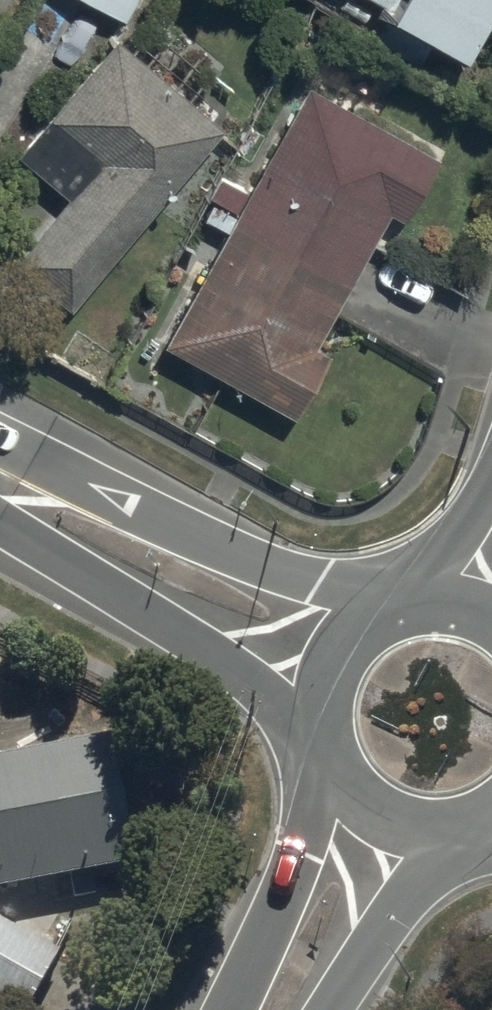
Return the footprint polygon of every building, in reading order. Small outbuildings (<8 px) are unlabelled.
[(121,13),(128,0),(97,0),(121,13)] [(455,49),(482,0),(367,0),(455,49)] [(11,254),(61,298),(219,119),(114,27),(44,106),(99,154),(11,254)] [(302,79),(155,337),(287,411),(323,348),(307,338),(383,206),(399,215),(434,153),(302,79)] [(139,876),(115,753),(0,775),(0,902),(139,876)] [(49,958),(0,932),(0,1009),(21,1009),(49,958)]
